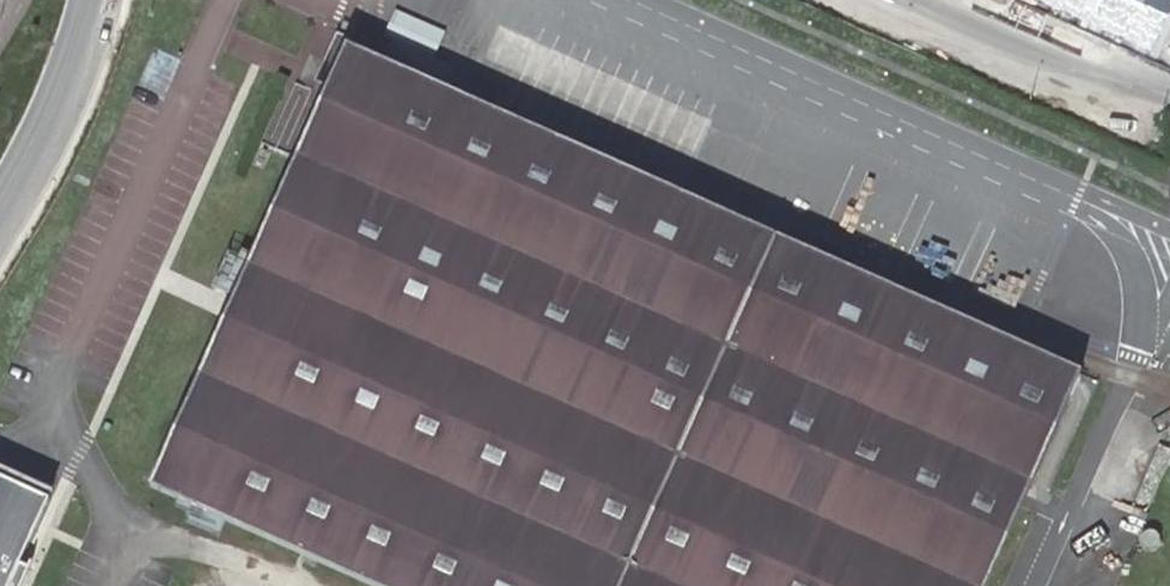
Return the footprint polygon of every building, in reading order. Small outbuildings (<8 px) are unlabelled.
[(1169,51),(1169,0),(1052,0),(1169,51)] [(1071,372),(333,48),(138,492),(351,585),(976,585),(1071,372)] [(0,469),(0,585),(15,585),(58,496),(0,469)]
